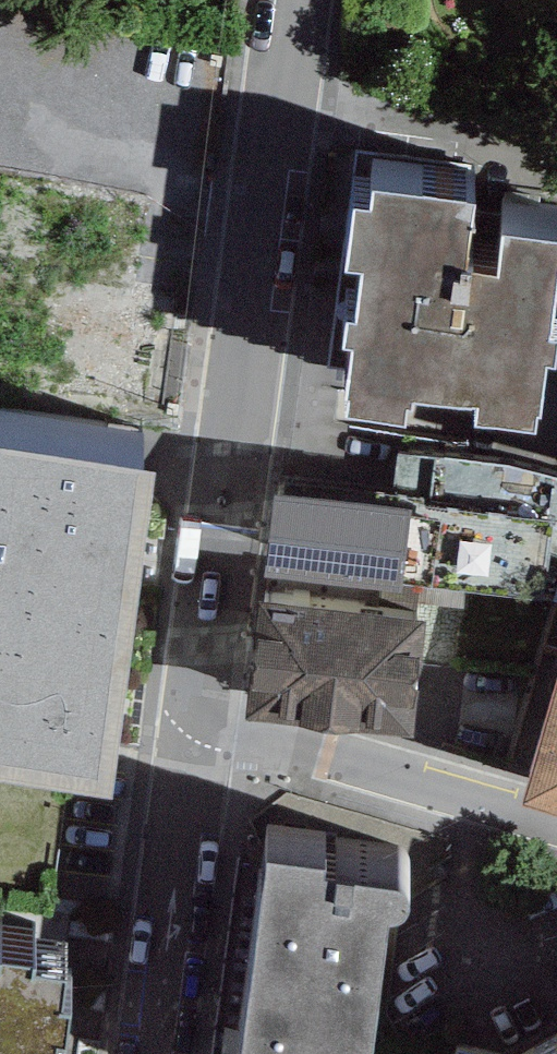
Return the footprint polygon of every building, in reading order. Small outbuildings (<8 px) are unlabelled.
[(372,184),(369,205),(347,203),(326,365),(343,368),(340,390),(347,391),(345,410),(403,418),(405,401),(412,402),(414,390),(478,398),(475,418),(533,426),(535,411),(540,412),(547,358),(556,359),(556,356),(556,335),(549,334),(556,273),(556,235),(504,228),(499,270),(465,265),(474,198),(372,184)] [(109,789),(156,465),(0,443),(0,773),(109,789)] [(285,492),(274,491),(264,572),(401,590),(403,580),(544,598),(555,515),(286,480),(285,492)] [(426,615),(256,597),(244,717),(356,729),(357,720),(414,726),(426,615)] [(545,644),(556,648),(556,606),(545,644)] [(520,798),(556,810),(556,677),(520,798)] [(265,855),(240,1053),(372,1053),(387,918),(392,916),(399,915),(406,908),(408,899),(406,890),(404,886),(390,882),(324,871),(327,862),(265,855)] [(73,965),(64,964),(68,931),(36,927),(37,919),(3,915),(2,922),(0,922),(0,1053),(62,1053),(73,965)] [(517,1053),(556,1053),(556,1033),(517,1053)]
